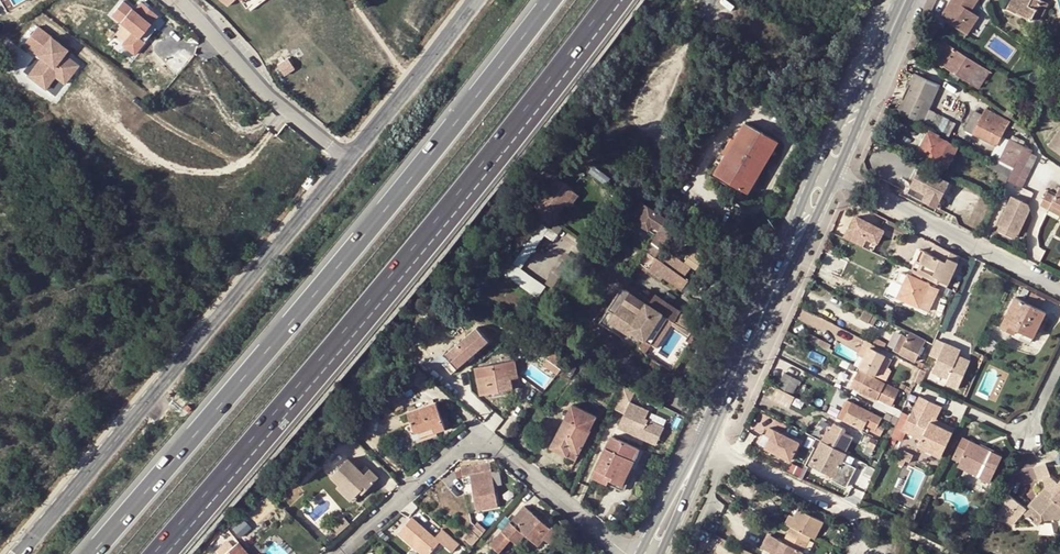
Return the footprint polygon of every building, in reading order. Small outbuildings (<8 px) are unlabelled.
[(943,16),(972,34),(984,15),(975,10),(981,0),(953,0),(943,16)] [(1007,7),(1017,13),(1022,2),(1018,0),(1010,0),(1007,7)] [(1018,0),(1022,2),(1017,13),(1031,19),(1032,17),(1039,21),(1048,3),(1042,0),(1018,0)] [(171,28),(142,4),(135,12),(123,3),(114,15),(122,22),(121,24),(136,37),(146,45),(138,54),(135,57),(147,67),(158,54),(152,50),(164,36),(171,28)] [(112,17),(121,24),(122,22),(114,15),(112,17)] [(937,29),(928,25),(922,38),(931,42),(937,29)] [(164,36),(152,50),(158,54),(169,41),(164,36)] [(61,44),(51,37),(38,54),(42,57),(34,67),(51,81),(55,77),(64,84),(79,65),(64,54),(57,48),(61,44)] [(146,45),(136,37),(128,46),(138,54),(146,45)] [(939,56),(947,44),(943,42),(935,53),(939,56)] [(67,49),(61,44),(57,48),(64,54),(67,49)] [(989,72),(947,44),(939,56),(946,60),(943,64),(952,70),(959,75),(979,88),(989,72)] [(34,67),(28,74),(46,88),(51,81),(34,67)] [(959,75),(952,70),(949,75),(956,79),(959,75)] [(914,73),(896,111),(921,123),(930,128),(937,113),(928,109),(939,85),(914,73)] [(1001,124),(1004,118),(986,108),(982,116),(974,112),(965,129),(996,144),(1005,126),(1001,124)] [(937,113),(930,128),(932,129),(941,133),(949,137),(956,123),(937,113)] [(778,142),(745,122),(714,174),(747,193),(778,142)] [(1048,146),(1059,154),(1059,128),(1048,146)] [(957,147),(928,132),(918,153),(946,168),(957,147)] [(1011,139),(1023,145),(1025,140),(1013,135),(1011,139)] [(1013,166),(1001,160),(1010,142),(1003,138),(993,159),(993,160),(1012,169),(1013,166)] [(1013,166),(1023,145),(1011,139),(1010,142),(1001,160),(1013,166)] [(1032,150),(1023,145),(1013,166),(1012,169),(1007,180),(1016,184),(1025,165),(1032,150)] [(650,164),(647,162),(645,166),(656,173),(663,164),(654,158),(650,164)] [(1007,180),(1012,169),(993,160),(992,159),(988,166),(1001,173),(998,179),(1005,182),(1007,180)] [(1025,165),(1016,184),(1022,186),(1031,167),(1025,165)] [(949,182),(920,168),(911,187),(908,185),(905,190),(939,208),(944,199),(941,198),(949,182)] [(313,176),(306,184),(310,187),(317,179),(313,176)] [(556,178),(528,212),(543,223),(548,216),(553,220),(565,204),(569,207),(579,195),(556,178)] [(1049,210),(1052,204),(1059,209),(1059,190),(1057,196),(1048,192),(1041,206),(1049,210)] [(998,225),(1000,226),(1016,234),(1019,234),(1030,211),(1028,204),(1011,197),(998,225)] [(641,203),(630,218),(648,231),(652,226),(659,231),(651,241),(662,249),(676,228),(666,221),(667,220),(648,206),(647,207),(641,203)] [(1049,210),(1059,215),(1059,209),(1052,204),(1049,210)] [(850,226),(844,237),(858,244),(864,233),(879,240),(885,228),(883,227),(858,215),(852,227),(850,226)] [(909,231),(887,220),(883,227),(885,228),(905,238),(909,231)] [(1016,234),(1000,226),(997,231),(1013,240),(1016,234)] [(695,235),(689,245),(699,252),(706,242),(695,235)] [(684,265),(662,249),(652,242),(647,251),(656,257),(678,273),(681,269),(684,265)] [(961,257),(935,244),(930,255),(916,247),(911,258),(918,261),(913,271),(937,283),(946,288),(952,291),(962,270),(955,268),(961,257)] [(678,273),(656,257),(647,270),(661,281),(663,278),(681,291),(688,281),(683,277),(686,273),(681,269),(678,273)] [(934,313),(946,288),(937,283),(934,288),(927,285),(927,284),(908,275),(903,273),(900,274),(898,279),(899,282),(904,284),(898,297),(934,313)] [(628,288),(634,279),(630,276),(627,274),(621,283),(628,288)] [(672,324),(674,321),(648,304),(646,303),(636,295),(623,287),(600,323),(610,321),(627,333),(629,329),(633,332),(656,347),(672,324)] [(636,295),(646,303),(649,299),(638,292),(636,295)] [(679,310),(655,294),(648,304),(674,321),(681,311),(679,310)] [(1046,312),(1015,296),(1001,326),(1013,333),(1012,335),(1030,344),(1046,312)] [(797,318),(812,324),(816,314),(800,308),(797,318)] [(864,310),(860,318),(869,323),(869,322),(874,325),(878,317),(864,310)] [(681,311),(674,321),(691,332),(691,331),(697,323),(681,311)] [(610,321),(600,323),(623,338),(627,333),(610,321)] [(691,332),(674,321),(672,324),(688,336),(691,332)] [(452,374),(490,341),(478,327),(446,355),(449,359),(443,364),(452,374)] [(844,328),(834,350),(854,360),(864,337),(844,328)] [(688,336),(685,340),(690,343),(696,334),(691,331),(691,332),(688,336)] [(926,341),(911,333),(908,337),(903,334),(894,350),(915,361),(926,341)] [(876,337),(873,343),(882,349),(886,342),(876,337)] [(934,339),(932,344),(927,354),(936,359),(931,371),(946,379),(943,384),(955,390),(968,361),(957,356),(959,351),(934,339)] [(819,341),(816,346),(828,352),(830,347),(819,341)] [(886,355),(875,377),(882,380),(894,355),(882,349),(873,343),(868,341),(867,345),(871,347),(886,355)] [(862,354),(866,356),(871,347),(867,345),(862,354)] [(866,356),(861,369),(875,377),(886,355),(871,347),(866,356)] [(556,374),(569,359),(553,352),(543,365),(556,374)] [(510,373),(517,371),(514,361),(476,368),(482,395),(493,393),(492,390),(506,387),(506,390),(513,389),(510,379),(510,373)] [(911,379),(916,381),(921,369),(916,366),(911,379)] [(921,369),(916,381),(921,384),(926,371),(921,369)] [(430,380),(417,370),(409,379),(422,390),(430,380)] [(876,399),(873,405),(886,411),(889,413),(899,418),(902,411),(891,406),(892,405),(899,390),(860,371),(853,387),(876,399)] [(946,379),(931,371),(928,377),(943,384),(946,379)] [(786,374),(779,388),(792,395),(800,381),(786,374)] [(631,403),(636,391),(624,385),(617,400),(629,405),(627,410),(619,427),(656,445),(664,428),(646,419),(649,411),(631,403)] [(493,393),(493,396),(507,393),(506,390),(506,387),(492,390),(493,393)] [(776,387),(771,398),(788,407),(794,396),(792,395),(779,388),(776,387)] [(920,396),(902,431),(921,440),(918,446),(941,457),(953,432),(931,421),(939,405),(920,396)] [(629,405),(617,400),(615,404),(627,410),(629,405)] [(883,418),(848,400),(840,417),(863,429),(866,424),(877,430),(875,433),(881,436),(885,428),(879,425),(883,418)] [(433,427),(435,432),(446,429),(436,402),(408,412),(412,424),(415,432),(433,427)] [(596,418),(572,405),(551,446),(576,459),(590,432),(589,431),(596,418)] [(896,424),(899,418),(889,413),(887,417),(891,419),(891,421),(896,424)] [(412,440),(435,432),(433,427),(415,432),(412,424),(407,426),(412,440)] [(822,441),(846,453),(853,437),(845,433),(846,429),(834,424),(830,432),(828,435),(825,434),(822,441)] [(790,460),(799,443),(770,427),(766,435),(770,438),(765,447),(790,460)] [(963,435),(953,457),(982,470),(980,474),(990,479),(1002,454),(963,435)] [(612,436),(596,470),(610,476),(609,479),(622,485),(630,467),(638,448),(612,436)] [(879,440),(873,438),(865,452),(871,456),(879,440)] [(843,461),(847,454),(846,453),(822,441),(818,449),(810,463),(834,476),(832,479),(846,486),(856,468),(843,461)] [(810,463),(818,449),(807,443),(798,461),(809,466),(810,463)] [(908,465),(915,455),(908,451),(902,460),(908,465)] [(982,470),(953,457),(951,461),(980,474),(982,470)] [(332,476),(340,485),(353,497),(360,491),(363,493),(378,478),(370,469),(364,475),(348,459),(332,476)] [(462,476),(470,474),(477,510),(498,507),(489,463),(460,467),(462,476)] [(871,479),(876,468),(868,464),(863,475),(871,479)] [(1050,477),(1046,464),(1035,468),(1040,482),(1044,480),(1050,477)] [(610,476),(596,470),(593,478),(621,490),(623,490),(624,489),(626,487),(632,468),(630,467),(622,485),(609,479),(610,476)] [(1044,480),(1047,488),(1038,497),(1037,497),(1026,508),(1009,495),(1001,511),(1009,517),(1007,520),(1012,526),(1024,513),(1039,525),(1043,520),(1054,519),(1054,513),(1059,507),(1059,482),(1059,483),(1050,477),(1044,480)] [(353,497),(340,485),(337,487),(351,501),(353,497)] [(931,488),(928,495),(935,498),(938,492),(936,491),(931,488)] [(551,530),(524,506),(502,531),(511,539),(517,544),(524,535),(537,546),(539,544),(551,530)] [(811,536),(812,537),(816,539),(824,521),(800,508),(796,517),(792,527),(793,527),(811,536)] [(791,526),(792,527),(796,517),(792,514),(787,524),(791,526)] [(344,517),(335,524),(342,531),(350,524),(344,517)] [(447,547),(454,539),(442,529),(435,538),(412,518),(398,534),(421,553),(430,553),(440,542),(447,547)] [(244,535),(253,527),(247,520),(238,529),(244,535)] [(476,522),(474,525),(482,532),(485,529),(476,522)] [(331,541),(342,531),(335,524),(331,528),(333,530),(327,536),(331,541)] [(482,532),(474,525),(470,530),(478,537),(482,532)] [(777,538),(770,552),(775,553),(802,553),(811,536),(793,527),(792,527),(791,526),(783,541),(777,538)] [(554,528),(551,530),(539,544),(544,550),(559,533),(554,528)] [(469,529),(461,538),(471,546),(478,537),(470,530),(469,529)] [(511,539),(502,531),(492,544),(501,552),(511,539)] [(770,534),(763,548),(770,552),(777,538),(770,534)] [(454,539),(447,547),(453,553),(460,544),(454,539)] [(232,548),(227,542),(216,553),(218,553),(225,553),(232,548)] [(238,542),(225,553),(249,553),(238,542)] [(722,550),(729,553),(736,553),(737,550),(725,544),(722,550)]
